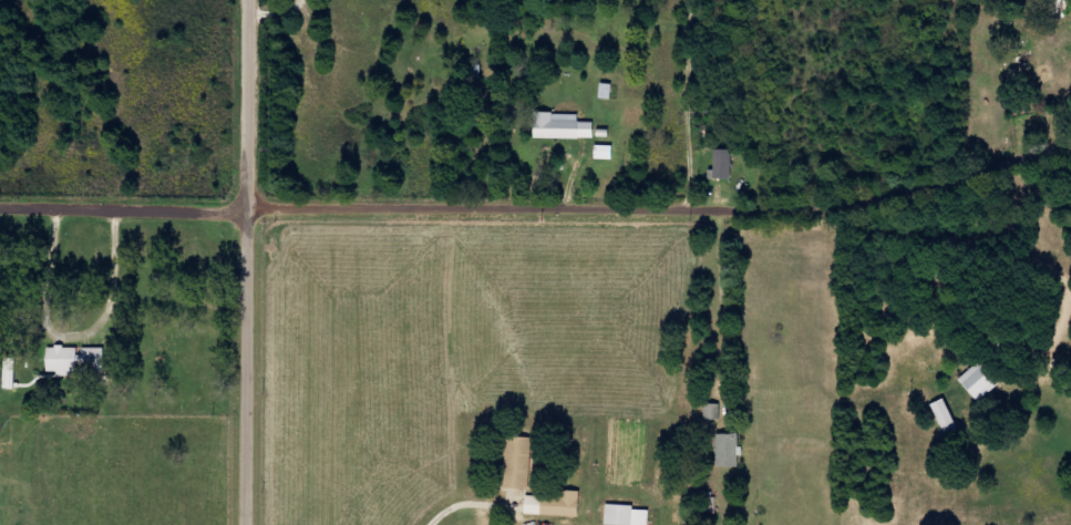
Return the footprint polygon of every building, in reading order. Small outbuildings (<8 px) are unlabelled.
[(483,65),(471,65),(471,82),(482,82),(483,65)] [(614,84),(602,84),(601,99),(613,100),(614,84)] [(580,113),(535,114),(535,139),(595,138),(595,122),(580,122),(580,113)] [(614,146),(597,145),(597,159),(614,160),(614,146)] [(715,178),(732,179),(733,150),(715,149),(715,178)] [(105,347),(81,348),(80,347),(47,348),(48,372),(58,371),(59,376),(81,375),(81,372),(106,372),(105,347)] [(3,389),(14,389),(15,359),(4,358),(3,389)] [(977,403),(1001,387),(984,362),(960,377),(977,403)] [(957,428),(946,398),(933,404),(944,433),(957,428)] [(722,404),(706,404),(706,419),(722,420),(722,404)] [(718,434),(717,467),(740,467),(741,434),(718,434)] [(531,489),(533,437),(507,437),(505,489),(531,489)] [(526,515),(580,516),(581,491),(560,491),(560,497),(526,496),(526,515)] [(650,511),(635,510),(635,506),(607,505),(606,524),(650,524),(650,511)]
